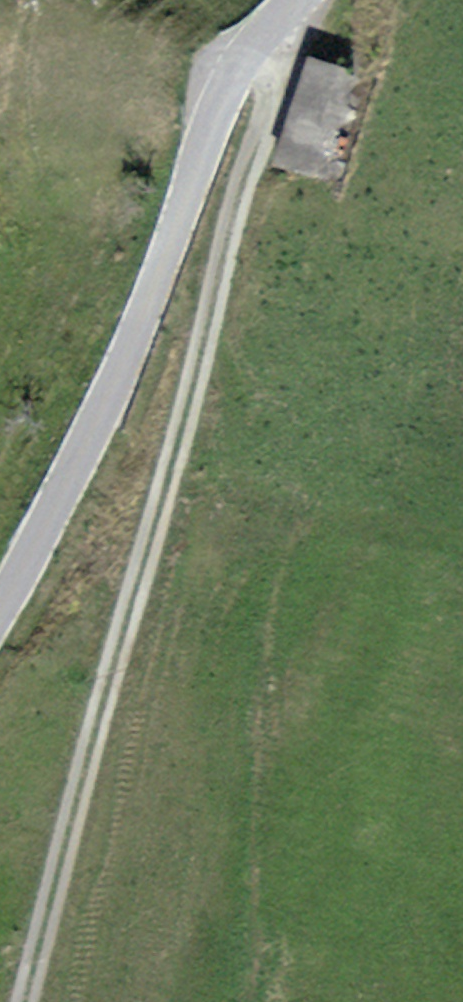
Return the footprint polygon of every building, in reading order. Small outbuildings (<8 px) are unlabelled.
[(367,81),(311,62),(278,163),(334,181),(367,81)]
